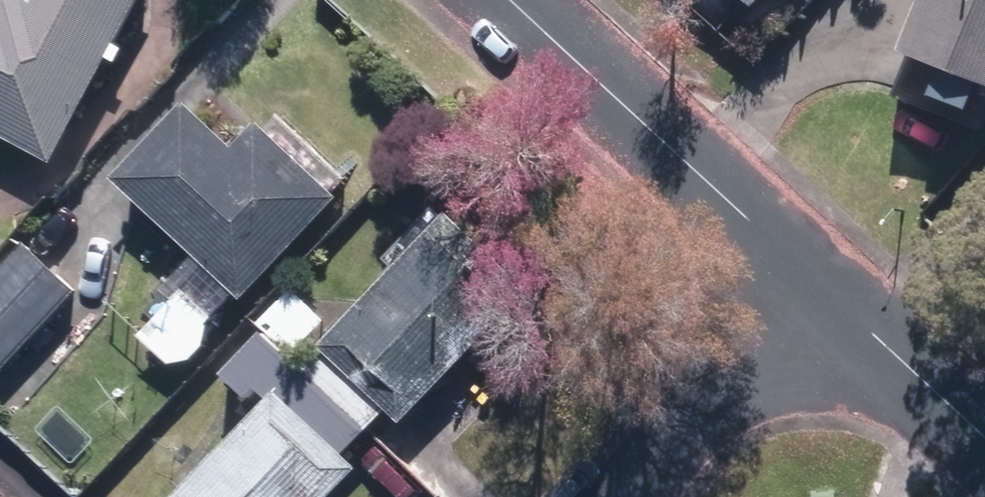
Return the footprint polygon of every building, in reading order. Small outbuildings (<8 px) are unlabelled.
[(39,162),(124,0),(0,0),(0,142),(39,162)] [(740,10),(749,0),(730,0),(740,10)] [(984,94),(984,0),(902,0),(881,51),(984,94)] [(128,336),(159,364),(180,363),(197,345),(196,327),(228,292),(232,298),(324,198),(240,121),(217,146),(168,102),(100,176),(183,253),(149,291),(161,302),(128,336)] [(317,357),(296,376),(354,432),(373,413),(391,430),(520,297),(432,212),(303,344),(317,357)] [(65,292),(17,247),(0,265),(0,360),(65,292)] [(354,432),(296,376),(251,331),(208,373),(237,399),(244,392),(253,402),(159,496),(316,496),(342,470),(329,457),(354,432)]
